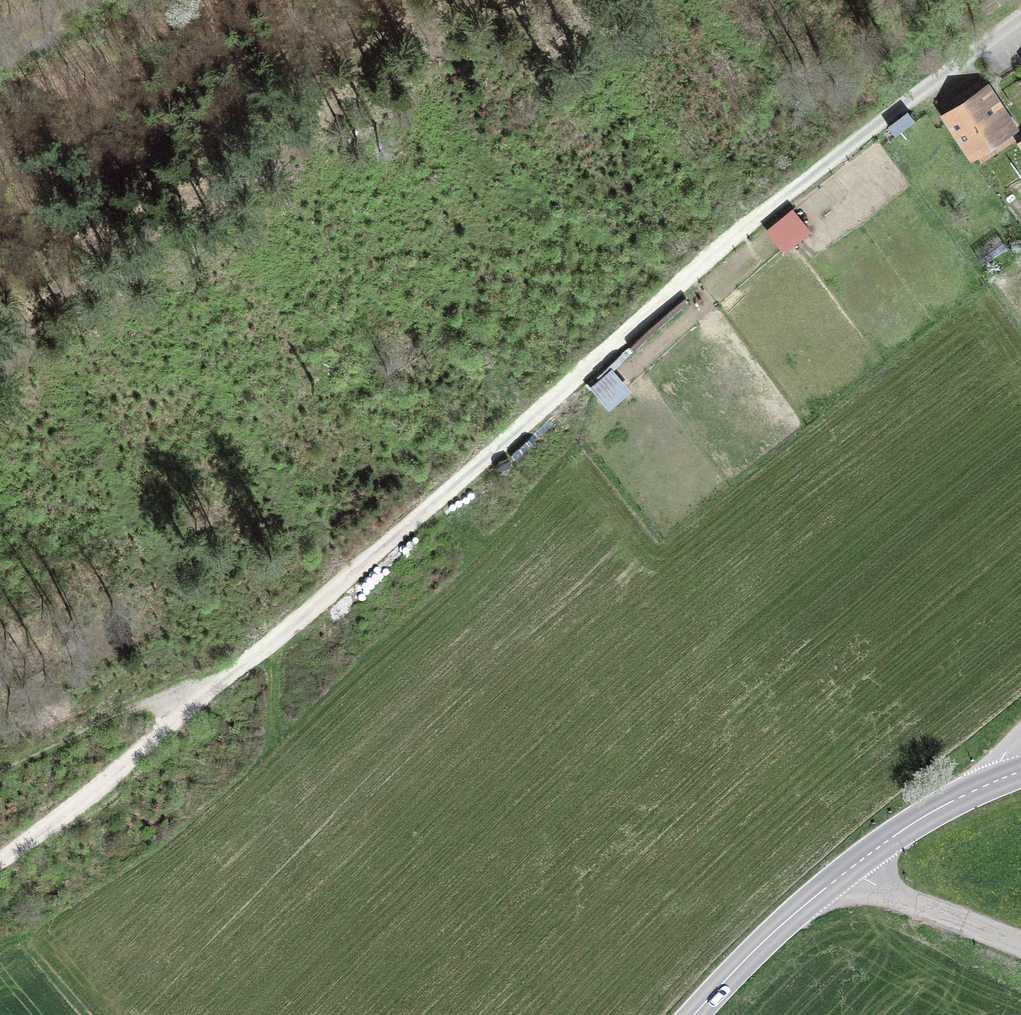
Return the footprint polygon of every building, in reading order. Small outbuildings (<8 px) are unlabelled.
[(1012,124),(987,84),(945,111),(971,150),(1012,124)] [(794,205),(765,227),(784,251),(813,229),(794,205)] [(592,384),(610,408),(633,390),(615,366),(592,384)]
